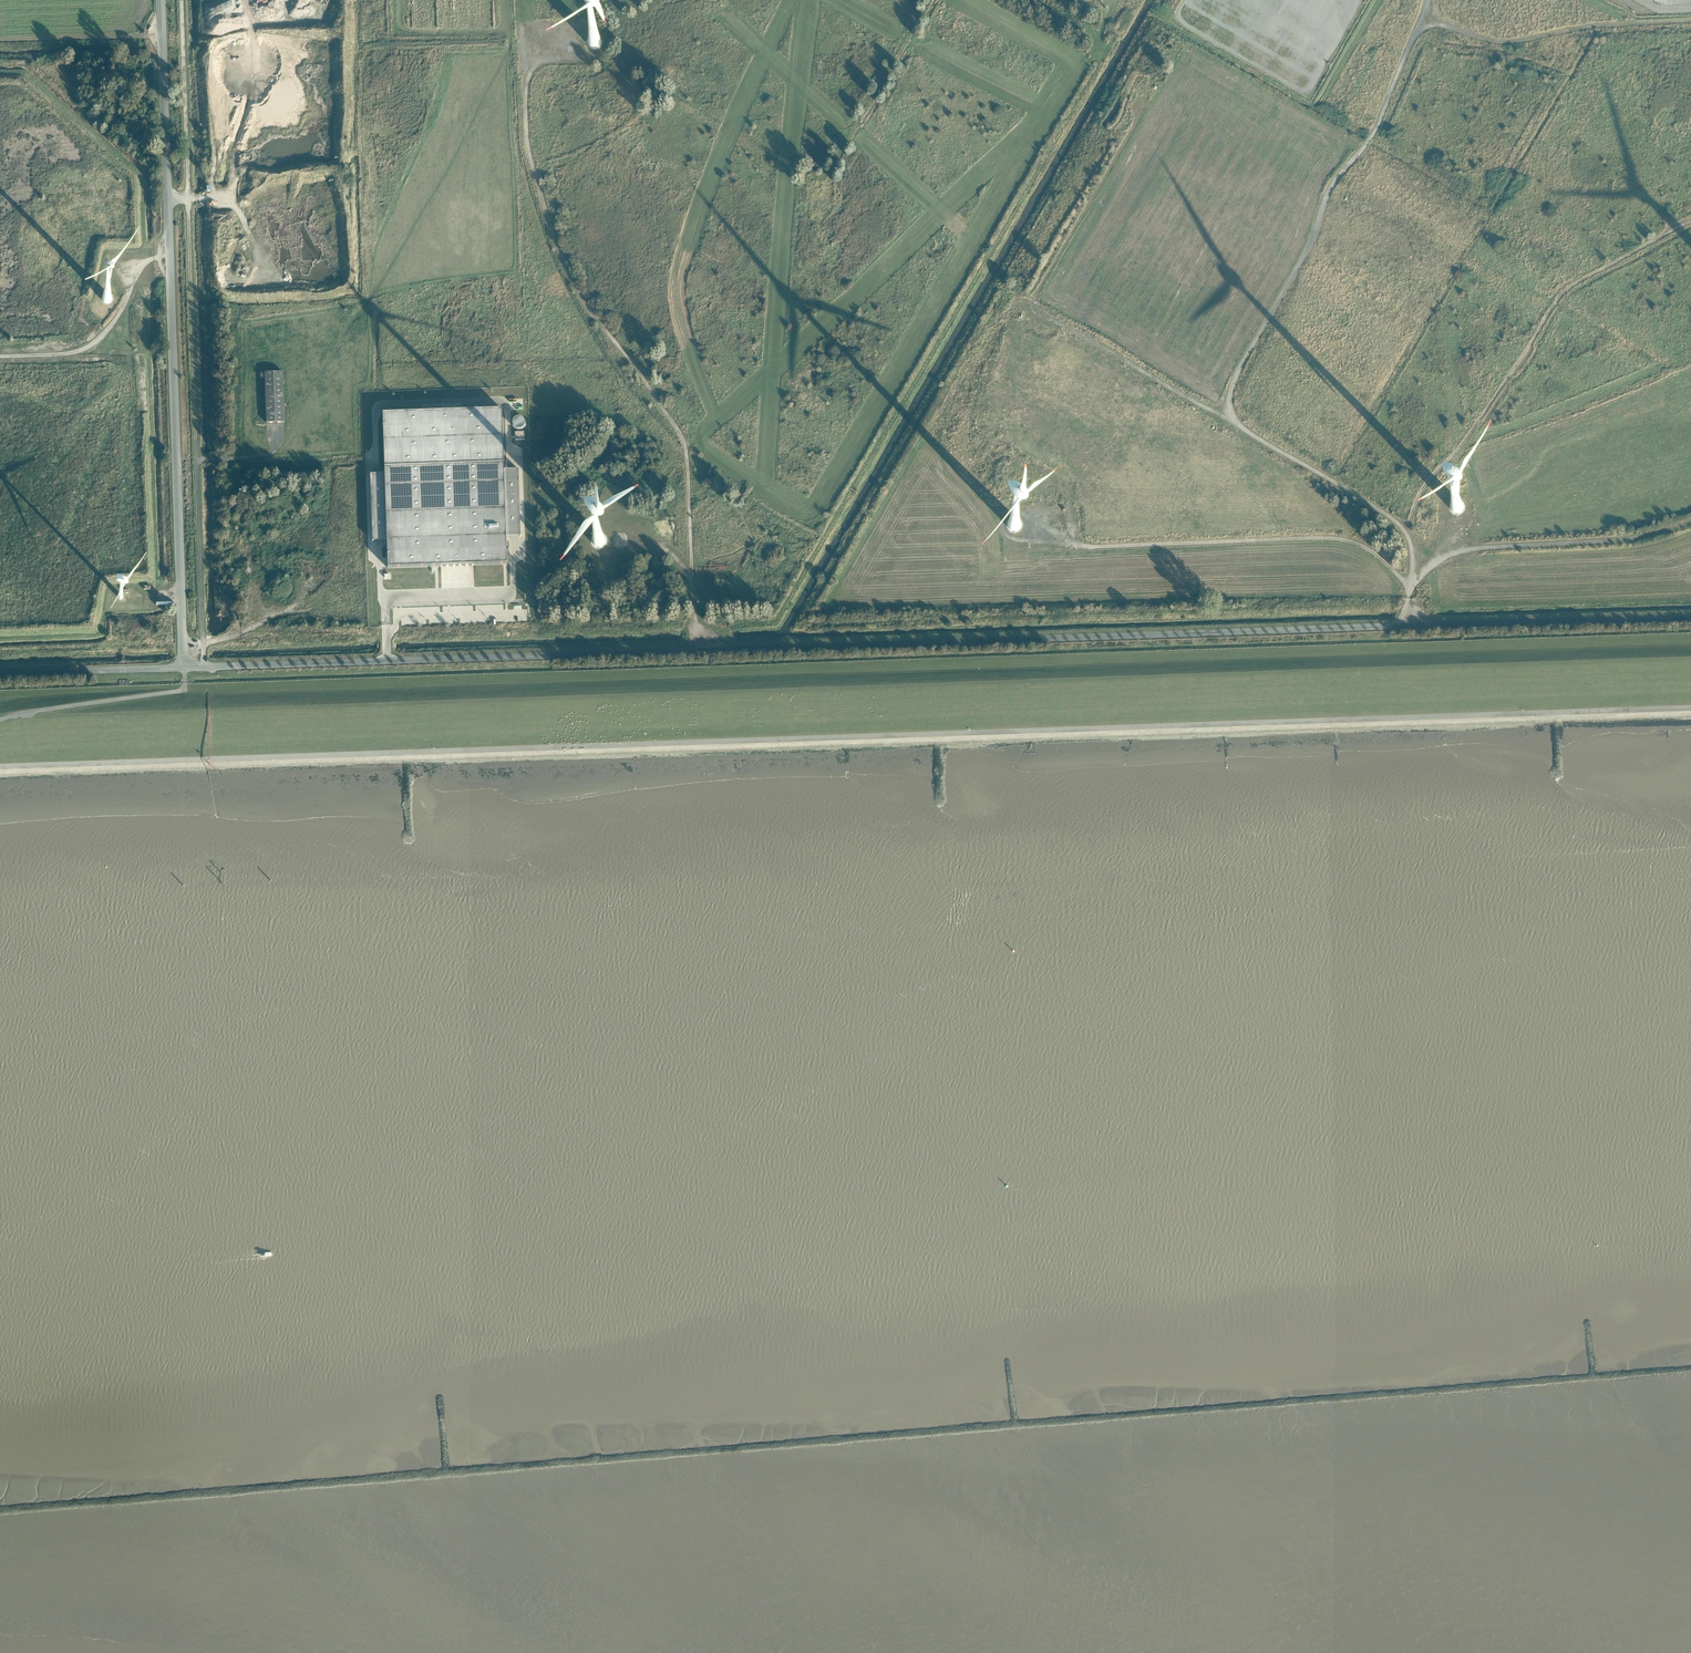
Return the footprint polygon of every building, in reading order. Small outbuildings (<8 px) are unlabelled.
[(590,45),(600,46),(601,38),(591,36),(590,45)] [(285,373),(266,373),(268,423),(287,422),(285,373)] [(386,541),(387,568),(473,564),(474,585),(503,584),(503,563),(505,563),(509,563),(508,536),(512,536),(522,536),(519,468),(508,468),(505,409),(383,414),(385,473),(379,473),(370,474),(372,541),(386,541)] [(521,429),(524,428),(526,426),(527,422),(526,419),(524,416),(520,416),(516,417),(514,420),(514,424),(515,427),(518,429),(521,429)] [(1010,528),(1018,529),(1019,519),(1011,518),(1010,528)]
